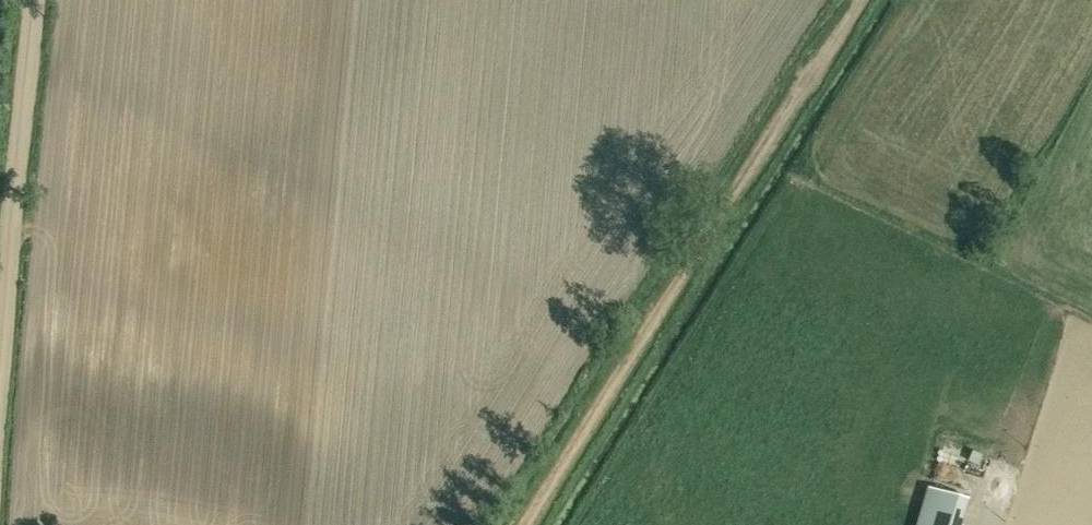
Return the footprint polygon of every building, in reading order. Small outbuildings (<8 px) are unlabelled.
[(969,499),(929,487),(918,524),(962,524),(969,499)]
